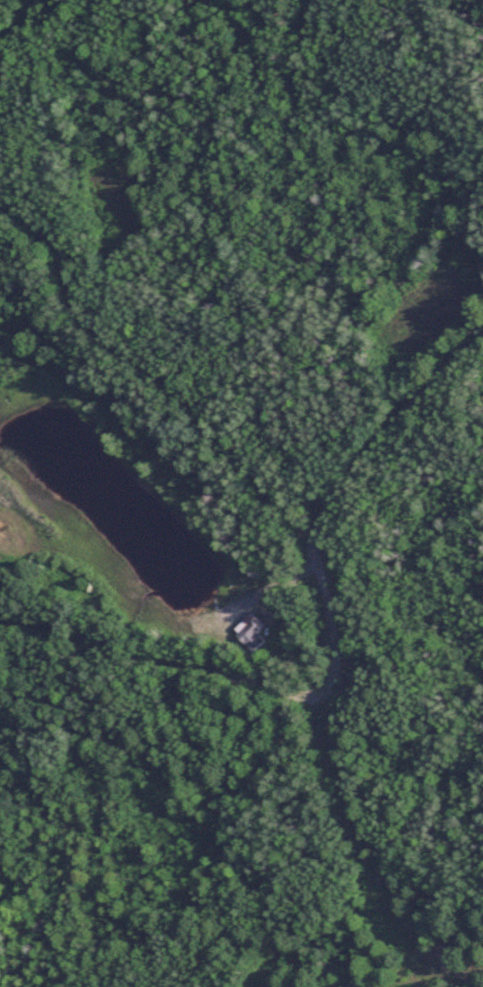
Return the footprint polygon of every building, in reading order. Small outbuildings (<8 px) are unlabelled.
[(251,654),(267,640),(249,620),(234,633),(251,654)]
